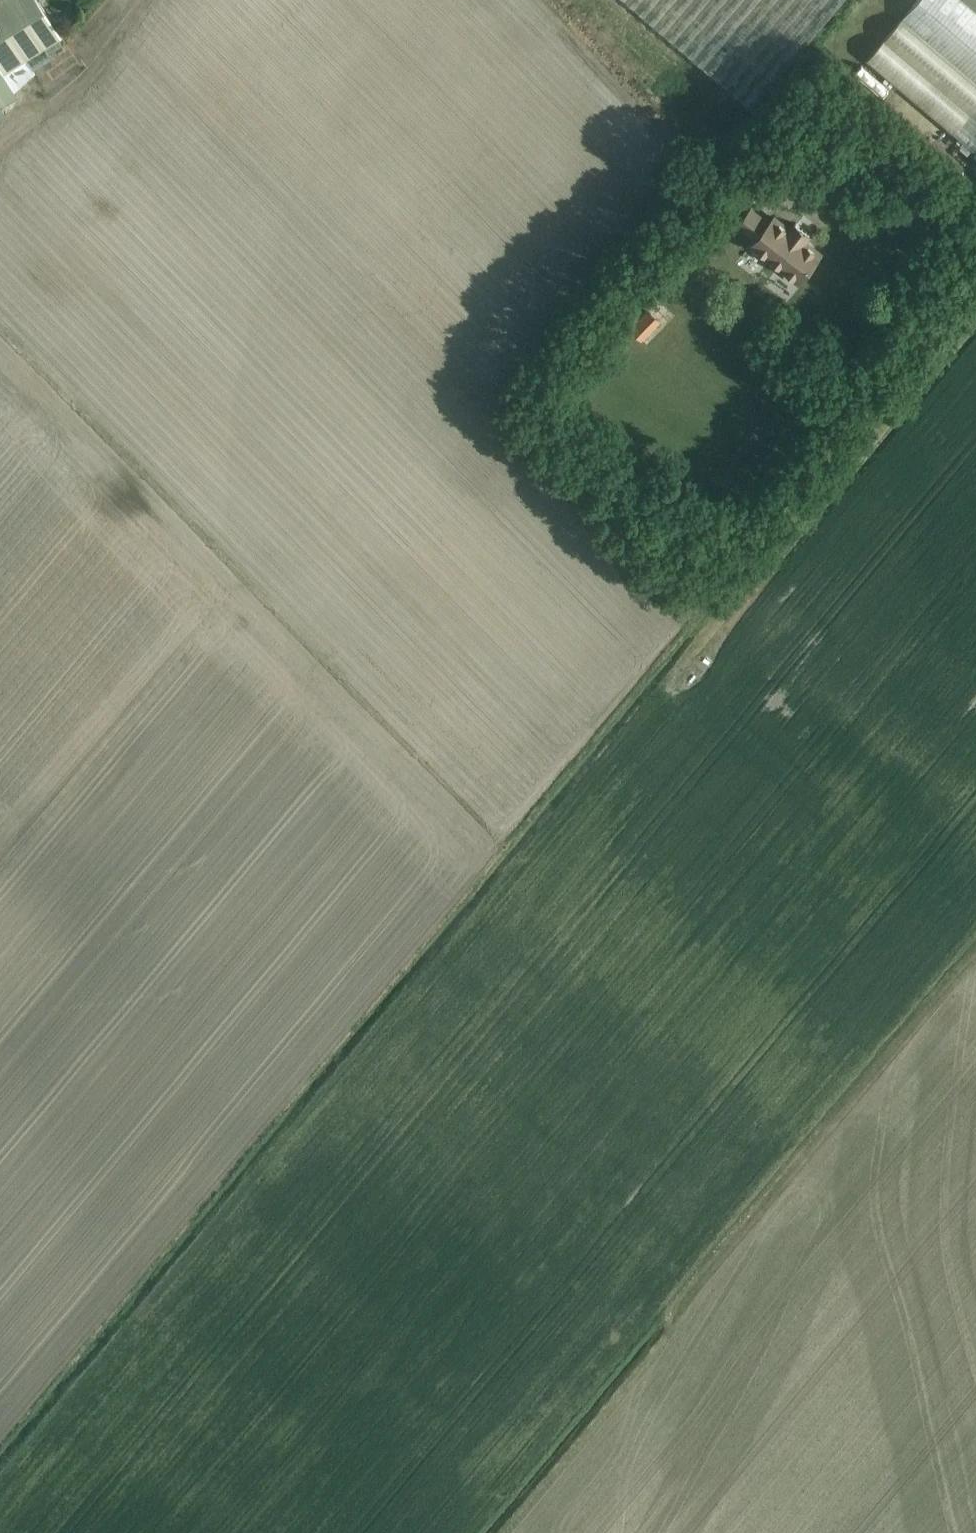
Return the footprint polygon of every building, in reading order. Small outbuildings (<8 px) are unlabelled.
[(16,96),(1,73),(26,58),(61,36),(38,0),(0,0),(0,106),(16,96)] [(748,118),(849,0),(611,0),(748,118)] [(868,58),(975,150),(975,0),(917,0),(868,58)] [(754,245),(799,280),(820,253),(805,241),(810,234),(796,223),(791,230),(775,218),(770,224),(751,209),(739,224),(759,239),(754,245)] [(797,682),(808,668),(800,662),(789,676),(797,682)]
